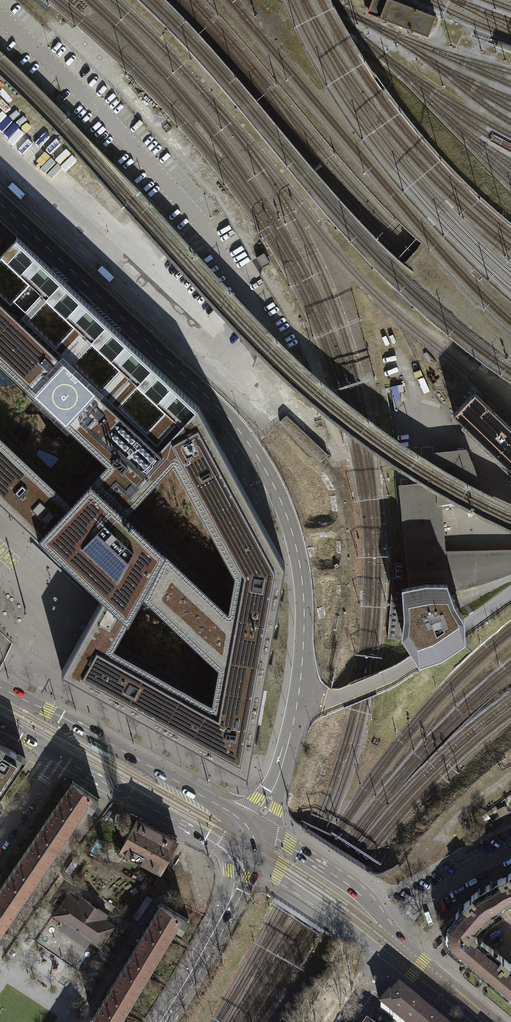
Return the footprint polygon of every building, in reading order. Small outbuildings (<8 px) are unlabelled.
[(428,36),(430,33),(436,17),(393,0),(373,0),(369,10),(368,13),(380,18),(428,36)] [(0,220),(0,361),(52,410),(107,461),(71,499),(0,433),(0,498),(77,571),(103,595),(61,671),(247,773),(285,564),(203,414),(199,406),(0,220)] [(264,251),(256,256),(262,267),(270,262),(264,251)] [(475,391),(461,406),(456,411),(453,414),(510,469),(510,426),(475,391)] [(323,460),(330,451),(289,415),(281,423),(323,460)] [(437,488),(440,509),(481,501),(478,486),(476,479),(473,470),(470,461),(465,450),(433,453),(437,488)] [(448,592),(448,590),(444,554),(444,550),(440,509),(437,488),(401,492),(411,596),(448,592)] [(448,590),(467,586),(484,582),(501,576),(510,572),(510,552),(444,554),(448,590)] [(447,581),(425,581),(402,585),(403,600),(404,615),(402,634),(412,650),(419,663),(442,654),(465,639),(464,619),(462,615),(454,602),(452,595),(447,581)] [(0,743),(0,796),(17,770),(26,758),(0,743)] [(73,782),(48,819),(67,832),(86,806),(91,809),(99,799),(73,782)] [(137,818),(120,849),(160,871),(177,840),(137,818)] [(55,850),(67,832),(48,819),(23,855),(43,868),(55,850)] [(43,868),(23,855),(0,889),(0,890),(19,903),(31,885),(43,868)] [(510,902),(510,873),(504,877),(486,886),(499,908),(510,902)] [(469,898),(456,914),(475,930),(488,915),(493,911),(499,908),(486,886),(478,891),(473,894),(469,898)] [(19,903),(0,890),(0,944),(7,934),(1,930),(19,903)] [(63,922),(90,940),(100,947),(115,926),(104,918),(107,914),(97,907),(98,906),(93,902),(91,904),(81,897),(78,901),(68,893),(53,915),(63,922)] [(152,899),(147,895),(132,917),(138,920),(152,899)] [(138,942),(159,955),(169,937),(175,927),(181,930),(188,919),(161,903),(138,942)] [(463,958),(471,965),(487,945),(473,933),(475,930),(456,914),(449,922),(446,927),(445,932),(445,937),(446,941),(449,945),(452,949),(456,952),(463,958)] [(86,946),(90,940),(63,922),(59,928),(86,946)] [(116,979),(137,991),(147,973),(159,955),(138,942),(116,979)] [(508,995),(510,991),(510,965),(487,945),(471,965),(489,980),(508,995)] [(116,979),(92,1018),(99,1021),(124,1021),(119,1020),(125,1010),(137,991),(116,979)] [(435,1020),(399,990),(391,1000),(389,998),(381,1008),(397,1021),(437,1021),(435,1020)]
